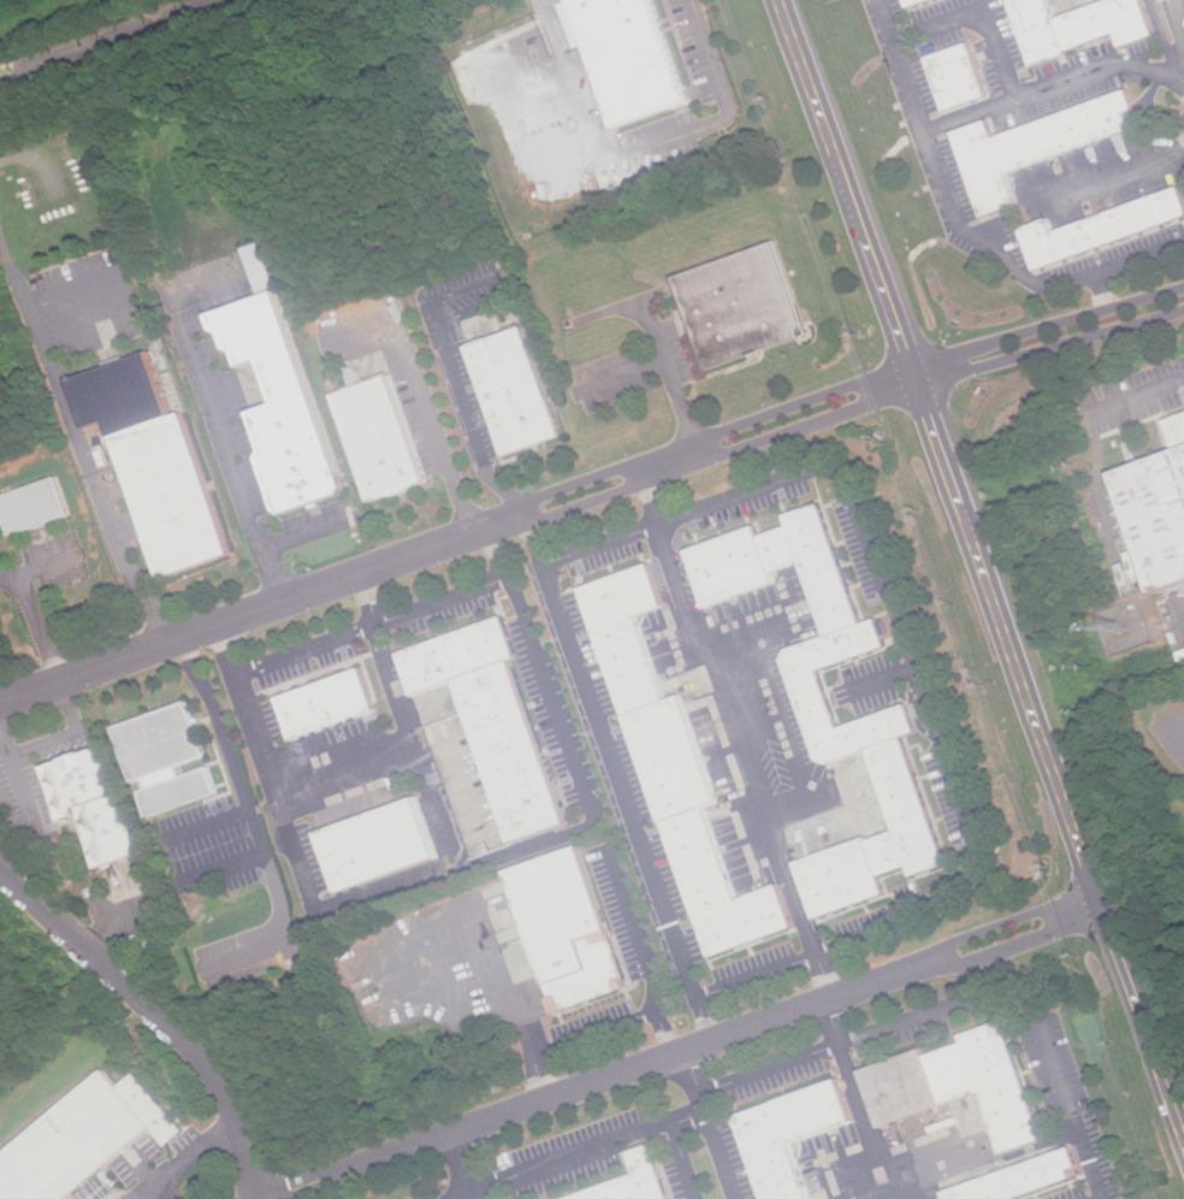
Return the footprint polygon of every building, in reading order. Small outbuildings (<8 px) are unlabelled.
[(656,0),(574,0),(615,131),(691,107),(656,0)] [(1124,29),(1129,45),(1162,31),(1151,0),(1108,0),(1061,17),(1056,0),(1016,0),(1040,64),(1124,29)] [(973,42),(928,59),(947,112),(993,95),(973,42)] [(955,134),(985,219),(1020,207),(1010,172),(1144,125),(1132,89),(996,136),(991,122),(955,134)] [(1054,217),(1025,228),(1040,267),(1183,216),(1183,181),(1058,226),(1054,217)] [(805,324),(780,242),(676,276),(706,368),(803,338),(799,326),(805,324)] [(260,295),(277,289),(261,243),(244,248),(260,295)] [(215,312),(220,326),(227,330),(233,345),(241,349),(247,364),(266,359),(282,401),(255,411),(270,449),(265,457),(284,509),(290,512),(349,491),(353,484),(282,290),(215,312)] [(570,433),(531,324),(474,344),(515,454),(570,433)] [(75,378),(90,427),(112,420),(168,577),(238,553),(188,411),(177,414),(154,349),(75,378)] [(395,373),(338,394),(377,501),(433,480),(395,373)] [(1165,420),(1176,450),(1113,471),(1153,592),(1183,582),(1183,414),(1165,420)] [(0,497),(14,536),(71,515),(57,477),(0,497)] [(868,622),(823,501),(788,514),(792,526),(805,561),(830,634),(868,622)] [(792,526),(764,536),(760,524),(689,549),(709,607),(781,580),(777,569),(805,561),(792,526)] [(653,562),(584,587),(629,714),(673,699),(641,615),(669,606),(653,562)] [(575,820),(501,618),(398,656),(414,699),(460,683),(517,841),(575,820)] [(922,731),(907,736),(871,749),(833,763),(822,757),(788,658),(793,648),(830,634),(868,622),(881,618),(892,645),(823,669),(843,727),(912,702),(922,731)] [(296,740),(380,709),(363,667),(280,698),(296,740)] [(629,714),(667,821),(710,805),(726,801),(686,693),(673,699),(629,714)] [(117,728),(137,782),(146,779),(180,766),(208,755),(188,701),(117,728)] [(886,874),(913,864),(917,875),(952,862),(907,736),(871,749),(900,829),(874,839),(886,874)] [(105,745),(47,768),(69,825),(85,817),(106,867),(146,852),(105,745)] [(144,790),(154,815),(221,792),(212,766),(184,776),(180,766),(146,779),(149,787),(144,790)] [(321,833),(343,893),(442,856),(420,797),(321,833)] [(667,821),(715,957),(800,926),(785,884),(742,899),(710,805),(667,821)] [(801,862),(821,917),(892,893),(886,874),(874,839),(872,835),(801,862)] [(560,1014),(633,986),(581,845),(507,873),(560,1014)] [(1046,1139),(1006,1020),(959,1035),(963,1044),(928,1055),(927,1051),(864,1071),(883,1127),(984,1093),(1005,1152),(1046,1139)] [(154,1127),(166,1141),(183,1128),(135,1070),(116,1086),(105,1071),(0,1159),(0,1198),(67,1198),(154,1127)] [(797,1144),(816,1198),(767,1198),(736,1116),(845,1077),(862,1121),(797,1144)] [(655,1142),(628,1151),(637,1177),(568,1198),(673,1198),(655,1142)] [(1087,1175),(1016,1198),(950,1198),(947,1191),(1076,1147),(1087,1175)]
